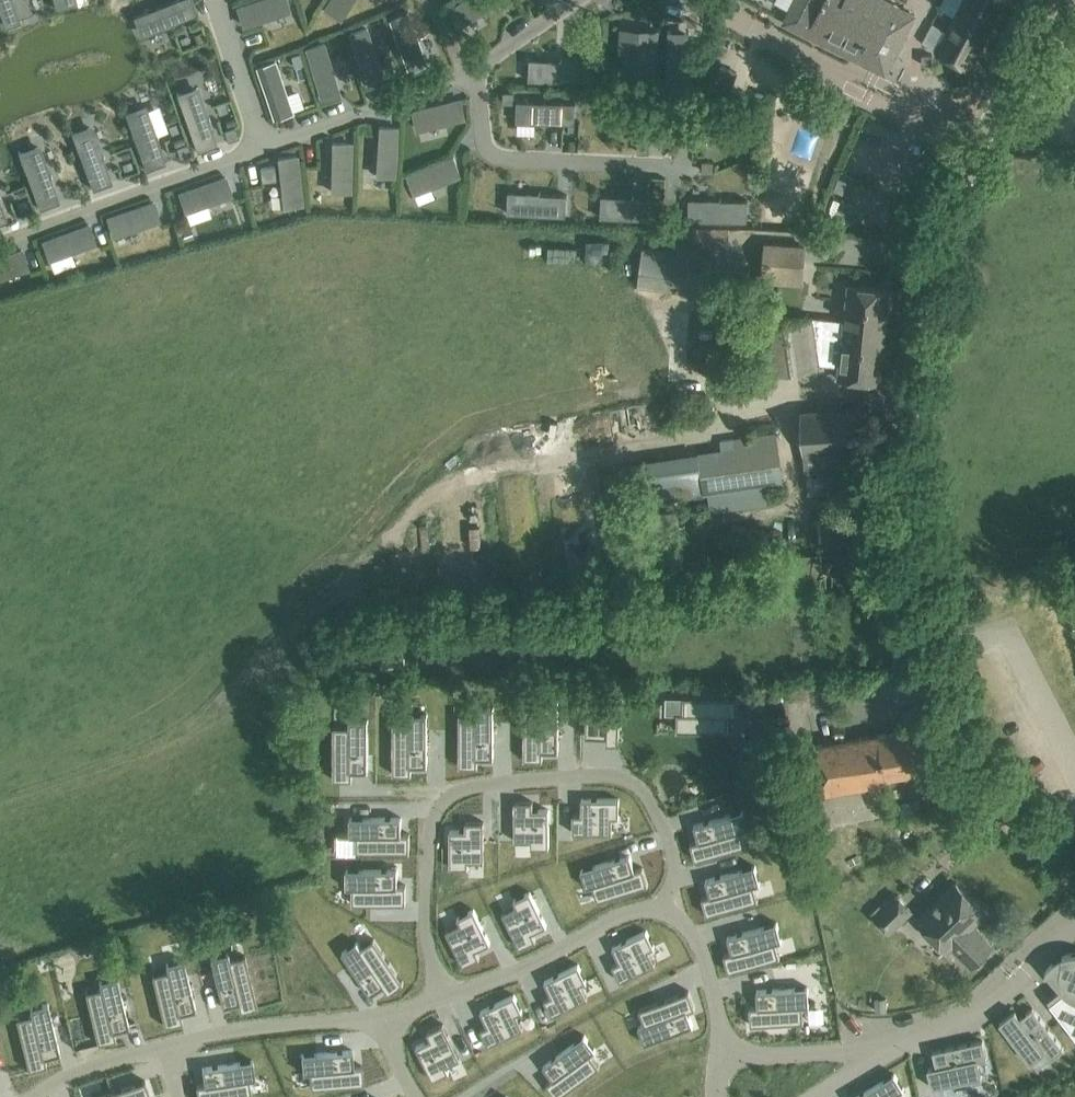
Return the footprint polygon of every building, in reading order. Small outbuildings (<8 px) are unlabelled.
[(3,19),(20,13),(19,12),(30,8),(27,0),(0,0),(0,9),(3,19)] [(137,12),(144,30),(172,19),(173,22),(198,12),(193,0),(169,0),(137,12)] [(236,8),(242,25),(290,9),(287,0),(260,0),(236,8)] [(324,9),(339,18),(350,0),(329,0),(324,9)] [(449,10),(459,26),(502,0),(466,0),(449,10)] [(783,21),(802,30),(885,72),(891,60),(915,14),(886,0),(794,0),(783,21)] [(999,12),(975,0),(962,0),(936,49),(970,68),(999,12)] [(999,12),(1006,0),(975,0),(999,12)] [(408,13),(390,20),(409,69),(427,62),(408,13)] [(367,28),(350,33),(365,84),(382,79),(367,28)] [(621,53),(620,91),(655,93),(657,33),(637,32),(636,54),(621,53)] [(668,33),(666,80),(686,81),(687,34),(668,33)] [(324,43),(306,48),(322,98),(339,93),(324,43)] [(301,53),(291,55),(294,66),(303,64),(301,53)] [(726,57),(716,84),(732,90),(742,62),(726,57)] [(533,59),(532,81),(586,85),(588,63),(533,59)] [(275,61),(255,67),(273,120),(292,113),(275,61)] [(598,81),(597,93),(608,94),(609,82),(598,81)] [(198,86),(177,94),(198,150),(217,144),(208,119),(210,119),(198,86)] [(503,94),(503,104),(513,105),(513,94),(503,94)] [(460,100),(413,111),(418,130),(465,119),(460,100)] [(519,101),(519,121),(575,123),(575,102),(519,101)] [(146,102),(122,111),(144,169),(165,161),(156,136),(158,136),(146,102)] [(609,105),(609,125),(664,126),(664,106),(609,105)] [(91,122),(69,131),(91,189),(112,181),(102,156),(104,155),(91,122)] [(234,123),(224,126),(228,135),(238,132),(234,123)] [(379,126),(376,177),(395,178),(398,127),(379,126)] [(186,139),(176,143),(180,153),(190,149),(186,139)] [(39,142),(16,151),(38,208),(59,200),(50,176),(52,175),(39,142)] [(333,142),(332,190),(350,191),(351,142),(333,142)] [(637,143),(637,154),(647,154),(647,144),(637,143)] [(297,155),(278,157),(283,206),(302,204),(297,155)] [(635,157),(634,195),(654,195),(655,157),(635,157)] [(453,158),(406,177),(413,194),(460,175),(453,158)] [(702,163),(701,173),(712,174),(713,163),(702,163)] [(275,166),(262,167),(264,182),(276,181),(275,166)] [(225,176),(178,192),(184,210),(232,194),(225,176)] [(512,192),(511,213),(565,215),(566,195),(512,192)] [(604,197),(604,218),(659,221),(660,199),(604,197)] [(693,200),(692,222),(747,223),(747,201),(693,200)] [(153,201),(107,216),(113,235),(159,219),(153,201)] [(780,203),(768,202),(767,213),(779,214),(780,203)] [(45,240),(42,241),(49,259),(95,241),(89,223),(66,232),(45,240)] [(191,229),(184,232),(186,240),(194,237),(191,229)] [(761,243),(760,266),(803,269),(805,246),(761,243)] [(0,256),(0,277),(28,266),(21,248),(0,256)] [(633,286),(683,288),(684,251),(634,249),(633,286)] [(890,288),(848,284),(845,321),(811,317),(813,329),(844,332),(844,330),(867,333),(868,331),(885,333),(890,288)] [(811,317),(759,325),(766,373),(783,372),(783,373),(818,367),(839,370),(839,376),(880,380),(885,333),(868,331),(867,333),(844,330),(844,332),(813,329),(811,317)] [(858,470),(857,448),(865,447),(862,408),(800,411),(804,473),(858,470)] [(726,450),(702,453),(707,490),(761,482),(782,479),(777,442),(776,432),(724,440),(726,450)] [(681,718),(673,718),(674,733),(728,729),(727,715),(734,715),(733,696),(680,698),(681,718)] [(587,697),(585,735),(606,736),(606,743),(619,743),(620,705),(610,705),(610,698),(587,697)] [(540,706),(524,706),(524,759),(542,759),(542,751),(558,751),(558,699),(540,699),(540,706)] [(459,713),(459,766),(478,766),(478,758),(493,758),(493,706),(475,706),(475,713),(459,713)] [(409,720),(393,720),(393,774),(411,774),(411,765),(427,766),(427,714),(409,714),(409,720)] [(349,726),(333,726),(333,779),(352,779),(352,771),(368,771),(368,720),(349,720),(349,726)] [(888,784),(888,781),(888,778),(937,769),(929,726),(814,744),(823,795),(888,784)] [(774,734),(743,737),(755,812),(786,807),(774,734)] [(573,814),(573,832),(612,833),(612,817),(619,817),(619,798),(581,798),(581,814),(573,814)] [(533,801),(514,801),(514,841),(530,841),(530,847),(549,847),(549,809),(533,809),(533,801)] [(698,840),(690,842),(695,860),(746,845),(742,830),(748,828),(743,811),(694,824),(698,840)] [(350,817),(350,835),(356,835),(356,851),(409,851),(409,833),(401,833),(401,817),(350,817)] [(475,832),(453,834),(455,869),(476,868),(477,854),(494,853),(492,818),(475,820),(475,832)] [(630,854),(581,869),(586,887),(592,885),(597,900),(648,884),(643,867),(635,869),(630,854)] [(709,895),(701,897),(706,915),(758,900),(754,885),(760,883),(755,866),(705,879),(709,895)] [(397,869),(346,869),(346,887),(352,887),(352,903),(406,903),(406,885),(397,885),(397,869)] [(956,882),(929,907),(918,918),(947,949),(951,945),(971,965),(991,945),(972,925),(985,912),(956,882)] [(516,905),(502,912),(519,948),(536,940),(532,932),(547,925),(530,891),(513,899),(516,905)] [(324,893),(315,905),(330,916),(338,904),(324,893)] [(880,904),(871,913),(875,916),(889,931),(911,909),(897,895),(884,908),(880,904)] [(460,923),(446,930),(463,965),(480,957),(476,950),(490,943),(474,909),(457,917),(460,923)] [(731,951),(723,954),(728,971),(780,957),(776,942),(782,940),(777,922),(727,936),(731,951)] [(619,961),(612,965),(620,981),(655,964),(648,949),(654,947),(646,930),(612,947),(619,961)] [(357,942),(342,952),(370,995),(384,986),(388,993),(404,982),(374,938),(361,947),(357,942)] [(228,952),(210,956),(222,1006),(238,1002),(240,1010),(258,1006),(245,954),(229,958),(228,952)] [(1044,973),(1046,974),(1047,973),(1047,972),(1048,971),(1048,970),(1049,969),(1050,968),(1051,967),(1051,966),(1052,965),(1053,965),(1054,964),(1055,963),(1056,962),(1057,961),(1058,961),(1059,960),(1060,959),(1061,959),(1062,958),(1059,972),(1057,973),(1058,974),(1058,975),(1059,977),(1060,978),(1060,979),(1061,980),(1062,981),(1063,982),(1063,983),(1064,984),(1065,985),(1066,986),(1067,987),(1068,988),(1050,1003),(1060,1016),(1074,1036),(1074,953),(1073,953),(1071,953),(1070,954),(1069,954),(1068,954),(1066,955),(1065,955),(1064,956),(1062,956),(1061,957),(1060,957),(1059,958),(1058,959),(1057,959),(1056,960),(1055,961),(1054,962),(1053,963),(1052,963),(1051,964),(1050,965),(1049,966),(1048,967),(1047,968),(1046,969),(1046,971),(1045,972),(1044,973)] [(167,970),(152,973),(164,1025),(182,1021),(180,1013),(196,1009),(184,959),(166,963),(167,970)] [(551,995),(544,998),(552,1015),(587,998),(580,983),(586,981),(578,964),(544,980),(551,995)] [(100,987),(85,991),(98,1043),(116,1038),(114,1030),(129,1026),(117,976),(99,981),(100,987)] [(757,1006),(749,1006),(750,1025),(804,1021),(803,1005),(809,1005),(808,987),(756,990),(757,1006)] [(644,1024),(638,1026),(645,1043),(693,1025),(687,1010),(695,1008),(689,990),(639,1009),(644,1024)] [(487,1025),(480,1028),(488,1045),(523,1028),(516,1013),(522,1011),(514,994),(480,1010),(487,1025)] [(31,1013),(16,1017),(29,1069),(47,1065),(45,1057),(60,1053),(48,1003),(30,1007),(31,1013)] [(1015,1011),(999,1022),(1030,1063),(1043,1053),(1049,1060),(1063,1048),(1033,1008),(1020,1018),(1015,1011)] [(430,1039),(416,1046),(432,1080),(449,1072),(446,1066),(461,1059),(443,1023),(427,1031),(430,1039)] [(543,1065),(552,1078),(546,1083),(556,1096),(558,1096),(600,1066),(590,1053),(596,1050),(585,1035),(543,1065)] [(983,1039),(934,1051),(937,1066),(928,1067),(932,1086),(982,1076),(979,1059),(986,1058),(983,1039)] [(352,1049),(301,1054),(303,1072),(309,1071),(310,1087),(364,1083),(362,1064),(354,1065),(352,1049)] [(196,1084),(198,1096),(233,1096),(252,1094),(249,1078),(255,1078),(253,1059),(202,1067),(204,1083),(196,1084)] [(856,1096),(901,1096),(899,1092),(904,1089),(895,1073),(856,1096)] [(151,1096),(145,1079),(95,1096),(151,1096)]
